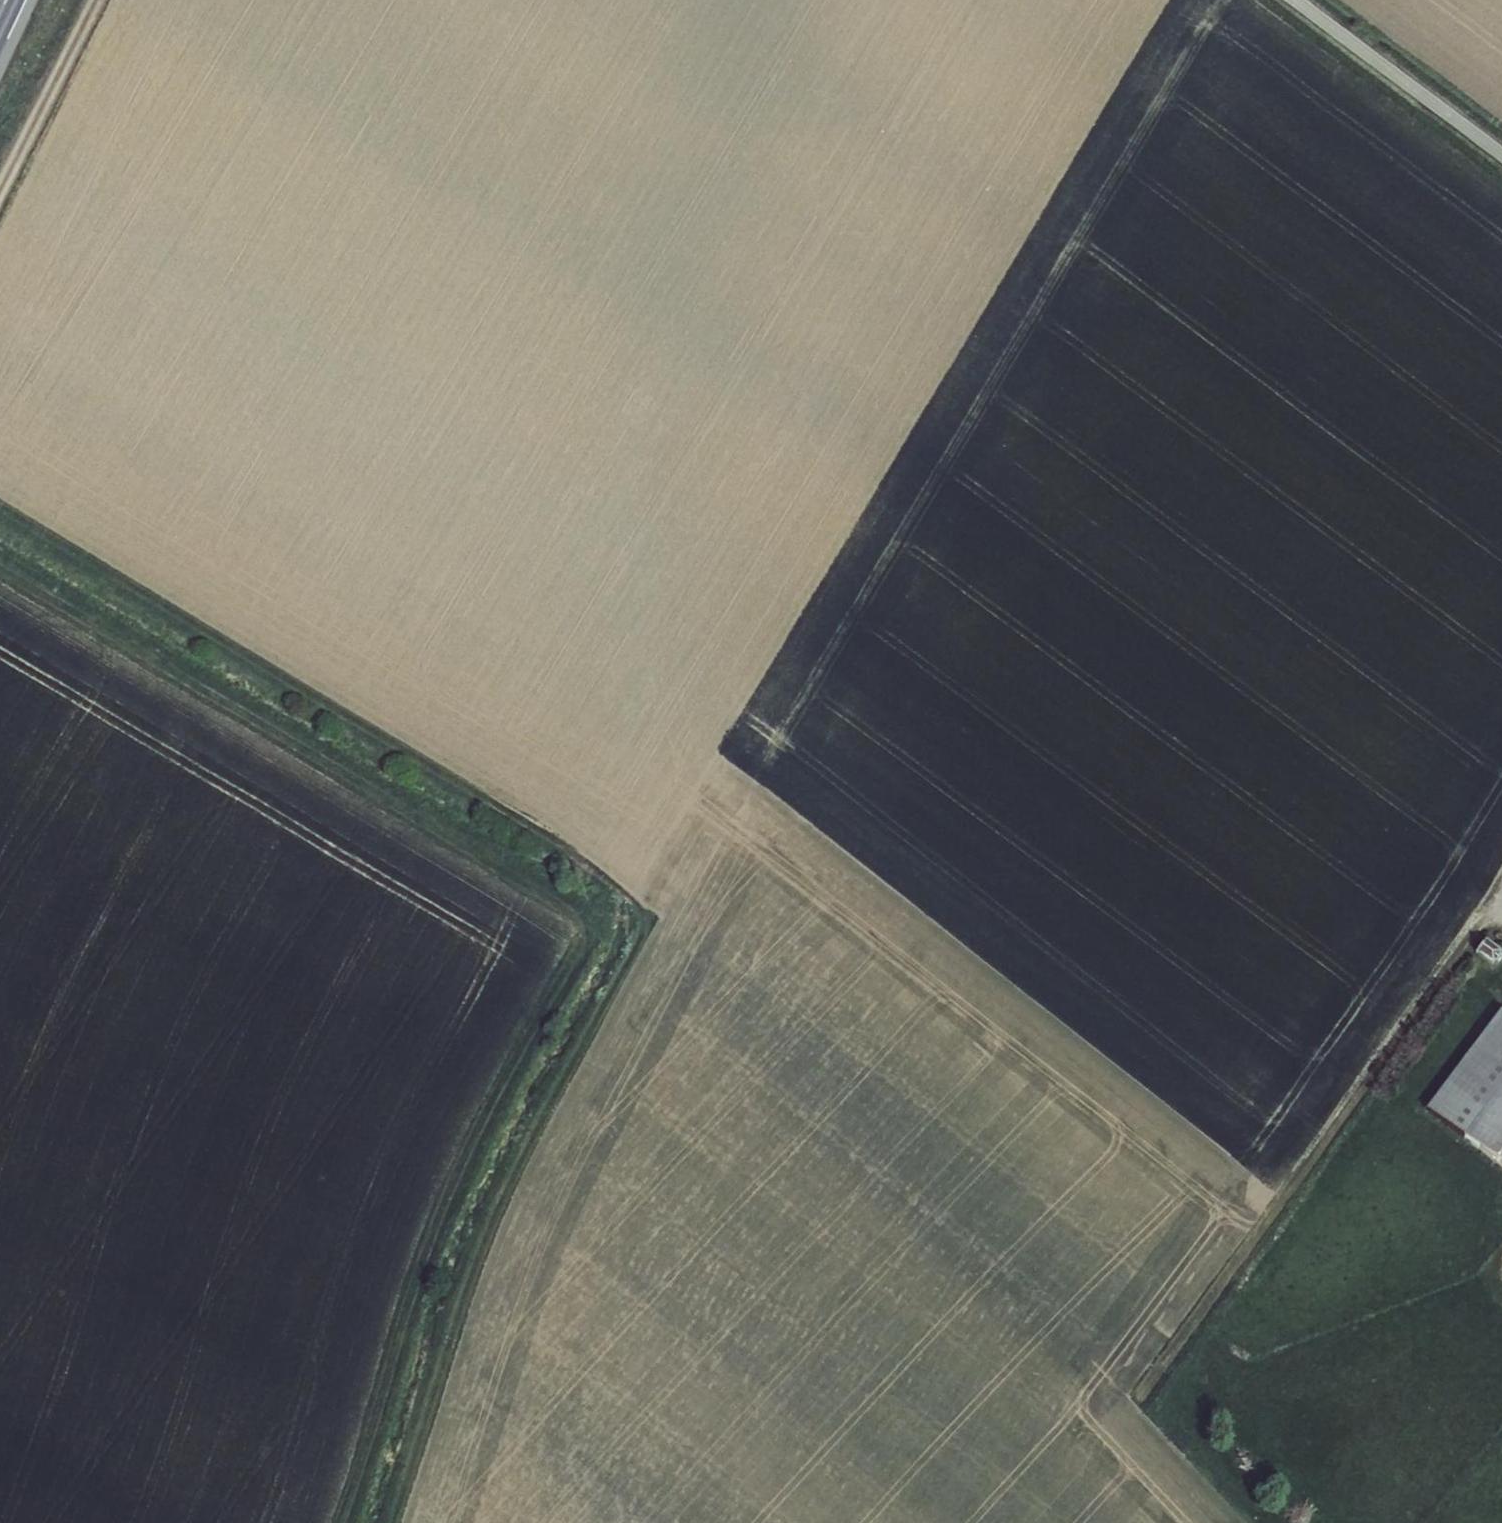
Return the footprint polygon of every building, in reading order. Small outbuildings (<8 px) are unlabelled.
[(1488,941),(1478,955),(1497,968),(1500,964),(1501,965),(1501,950),(1488,941)] [(1501,1094),(1501,1014),(1430,1114),(1468,1141),(1501,1094)] [(1468,1141),(1501,1165),(1501,1094),(1468,1141)]
